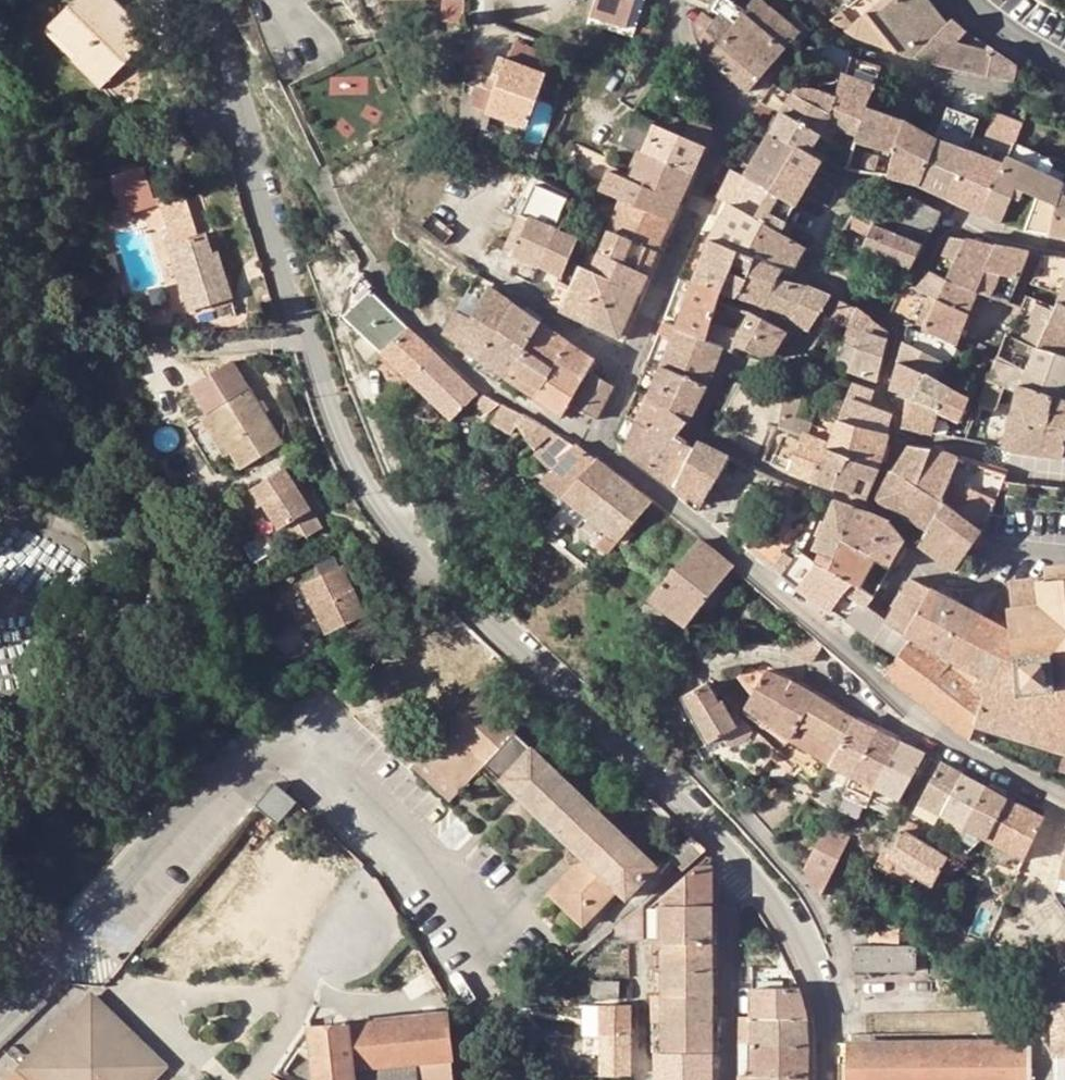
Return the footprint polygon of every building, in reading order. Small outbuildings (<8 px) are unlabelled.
[(50,27),(79,55),(83,50),(112,78),(144,45),(132,34),(118,19),(126,12),(113,0),(76,0),(50,27)] [(464,22),(466,1),(446,0),(443,0),(442,21),(464,22)] [(589,23),(633,36),(642,6),(643,0),(597,0),(589,23)] [(713,10),(718,14),(714,20),(728,33),(753,0),(719,0),(713,10)] [(769,70),(785,50),(760,29),(775,13),(760,0),(753,0),(728,33),(769,70)] [(856,37),(914,57),(921,50),(942,28),(920,0),(892,0),(871,17),(867,12),(852,23),(845,29),(856,37)] [(867,12),(871,17),(892,0),(882,0),(867,12)] [(942,28),(946,25),(927,0),(920,0),(942,28)] [(700,41),(714,20),(709,15),(705,11),(694,27),(700,41)] [(852,23),(841,11),(830,19),(845,29),(852,23)] [(118,19),(132,34),(139,25),(126,12),(118,19)] [(760,29),(785,50),(800,35),(804,38),(811,30),(791,13),(784,20),(775,13),(760,29)] [(987,75),(1012,81),(1012,59),(998,50),(975,36),(965,30),(952,18),(946,25),(942,28),(921,50),(939,65),(987,75)] [(699,42),(710,56),(715,61),(726,71),(729,73),(735,79),(750,92),(769,70),(728,33),(714,20),(700,41),(699,42)] [(79,55),(50,27),(45,31),(74,60),(79,55)] [(509,61),(539,72),(547,52),(516,40),(509,61)] [(825,69),(832,47),(820,43),(818,50),(809,46),(803,60),(802,61),(825,69)] [(79,55),(74,60),(102,87),(112,78),(83,50),(79,55)] [(498,82),(494,91),(486,112),(494,114),(528,127),(547,75),(539,72),(509,61),(500,57),(492,77),(491,79),(498,82)] [(827,122),(838,126),(858,135),(856,141),(875,147),(887,116),(867,108),(875,85),(882,66),(851,57),(845,75),(837,97),(831,115),(827,122)] [(722,75),(726,71),(715,61),(712,66),(722,75)] [(819,90),(837,97),(845,75),(825,69),(819,90)] [(732,82),(735,79),(729,73),(726,77),(732,82)] [(492,77),(490,76),(486,87),(486,88),(494,91),(498,82),(491,79),(492,77)] [(761,102),(782,111),(820,133),(831,140),(838,126),(827,122),(831,115),(793,94),(774,83),(761,102)] [(472,106),(486,112),(494,91),(486,88),(486,87),(479,84),(475,97),(472,106)] [(888,177),(907,181),(922,131),(907,122),(918,92),(901,86),(890,117),(904,121),(894,153),(888,177)] [(797,90),(793,94),(831,115),(837,97),(819,90),(802,87),(797,90)] [(472,106),(475,97),(464,92),(461,120),(489,130),(494,114),(486,112),(472,106)] [(954,110),(948,126),(964,131),(969,118),(970,115),(954,110)] [(782,111),(773,129),(798,144),(809,152),(812,146),(826,154),(833,141),(831,140),(820,133),(782,111)] [(681,125),(659,114),(655,124),(677,134),(681,125)] [(984,144),(976,142),(972,153),(968,151),(951,199),(982,213),(1005,165),(1009,157),(1015,142),(1022,124),(995,114),(984,144)] [(644,151),(655,124),(633,115),(622,143),(644,152),(644,151)] [(890,117),(887,116),(875,147),(894,153),(904,121),(890,117)] [(644,151),(694,171),(713,128),(692,118),(684,137),(677,134),(655,124),(644,151)] [(964,131),(974,136),(979,123),(969,118),(964,131)] [(788,160),(798,144),(773,129),(767,138),(763,146),(788,160)] [(929,134),(922,131),(907,181),(914,183),(919,184),(934,138),(929,134)] [(934,138),(919,184),(951,199),(968,151),(934,138)] [(752,165),(763,146),(752,139),(739,157),(752,165)] [(1009,157),(1025,164),(1028,156),(1031,149),(1015,142),(1009,157)] [(822,160),(809,152),(798,144),(788,160),(813,175),(818,167),(822,160)] [(763,146),(752,165),(745,176),(771,191),(788,160),(763,146)] [(644,152),(630,181),(678,202),(694,171),(644,151),(644,152)] [(1064,174),(1028,156),(1025,164),(1061,181),(1064,174)] [(1002,222),(1013,199),(1019,184),(1022,177),(1025,164),(1009,157),(1005,165),(982,213),(1002,222)] [(771,191),(755,217),(765,223),(770,214),(786,222),(813,175),(788,160),(771,191)] [(135,162),(111,170),(113,176),(137,168),(135,162)] [(1036,197),(1026,229),(1050,234),(1061,194),(1064,182),(1062,181),(1061,181),(1025,164),(1022,177),(1027,179),(1024,187),(1023,190),(1036,197)] [(113,176),(112,176),(123,211),(156,199),(144,166),(137,168),(113,176)] [(745,176),(731,169),(728,176),(741,183),(745,176)] [(629,186),(630,181),(608,172),(599,191),(622,201),(625,195),(629,186)] [(717,197),(730,205),(731,203),(755,217),(771,191),(745,176),(741,183),(728,176),(717,197)] [(1022,177),(1019,184),(1024,187),(1027,179),(1022,177)] [(678,202),(630,181),(629,186),(625,195),(622,201),(670,221),(678,202)] [(534,184),(505,252),(517,257),(538,267),(540,268),(557,228),(567,201),(568,198),(534,184)] [(1061,194),(1050,234),(1064,237),(1064,195),(1061,194)] [(165,241),(188,312),(194,310),(171,244),(177,242),(165,205),(166,204),(163,196),(156,199),(159,205),(171,240),(165,241)] [(869,235),(862,249),(866,250),(911,267),(942,211),(911,196),(899,221),(880,211),(869,235)] [(199,235),(186,198),(186,197),(166,204),(165,205),(177,242),(171,244),(194,310),(232,298),(215,252),(212,254),(204,233),(199,235)] [(156,199),(123,211),(125,216),(159,205),(156,199)] [(610,231),(657,251),(670,221),(622,201),(610,231)] [(880,211),(859,201),(847,223),(869,235),(880,211)] [(765,223),(755,217),(731,203),(730,205),(710,240),(738,251),(747,254),(765,223)] [(747,254),(784,269),(784,271),(790,274),(795,266),(806,247),(765,223),(747,254)] [(579,239),(557,228),(540,268),(563,277),(579,239)] [(600,254),(647,274),(657,251),(610,231),(600,254)] [(977,292),(995,246),(966,239),(952,237),(943,255),(956,261),(949,274),(947,278),(961,285),(977,292)] [(710,240),(693,282),(721,292),(736,298),(738,296),(748,280),(730,272),(738,251),(710,240)] [(977,292),(1009,304),(1031,252),(995,246),(977,292)] [(795,266),(805,272),(814,250),(806,247),(795,266)] [(784,269),(747,254),(738,251),(730,272),(748,280),(738,296),(765,305),(779,280),(784,271),(784,269)] [(588,252),(581,267),(592,271),(599,256),(588,252)] [(592,271),(605,277),(610,279),(616,282),(639,293),(645,278),(647,274),(600,254),(599,256),(592,271)] [(1044,255),(1032,284),(1061,294),(1064,285),(1064,257),(1044,255)] [(538,267),(517,257),(513,264),(535,273),(538,267)] [(853,269),(831,258),(825,269),(853,282),(857,271),(853,269)] [(353,292),(361,278),(350,265),(339,280),(353,292)] [(564,283),(561,282),(560,283),(558,288),(551,304),(551,305),(583,321),(605,277),(592,271),(581,267),(579,266),(570,287),(564,283)] [(919,287),(938,296),(969,311),(977,292),(961,285),(947,278),(934,272),(933,271),(919,287)] [(114,290),(123,287),(118,273),(110,276),(114,290)] [(605,277),(583,321),(589,324),(610,279),(605,277)] [(693,282),(681,277),(665,319),(679,324),(693,282)] [(363,334),(382,353),(384,352),(409,328),(376,294),(361,278),(353,292),(361,300),(345,317),(363,334)] [(499,332),(515,305),(476,278),(444,334),(482,360),(499,332)] [(643,295),(650,280),(645,278),(639,293),(643,295)] [(610,279),(589,324),(596,327),(616,282),(610,279)] [(779,280),(765,305),(764,305),(810,328),(830,296),(810,287),(779,280)] [(631,310),(639,293),(616,282),(596,327),(624,341),(636,314),(631,310)] [(734,344),(751,311),(719,301),(721,292),(693,282),(679,324),(677,327),(677,329),(707,341),(722,347),(734,351),(736,345),(734,344)] [(901,322),(919,287),(903,285),(890,313),(898,320),(901,322)] [(901,322),(907,325),(922,331),(922,330),(938,296),(919,287),(901,322)] [(361,300),(353,292),(345,317),(361,300)] [(1017,314),(1046,327),(1055,307),(1027,295),(1020,308),(1017,314)] [(956,345),(958,340),(969,311),(938,296),(922,330),(956,345)] [(854,311),(856,309),(856,308),(841,300),(831,316),(834,317),(837,317),(840,317),(843,317),(846,316),(849,315),(852,313),(854,311)] [(1058,301),(1055,307),(1046,327),(1037,347),(1064,357),(1064,305),(1058,301)] [(526,313),(515,305),(499,332),(524,349),(541,323),(526,313)] [(526,313),(541,323),(545,318),(529,308),(526,313)] [(844,341),(834,363),(849,369),(852,371),(851,372),(878,382),(890,331),(856,308),(856,309),(844,341)] [(734,344),(736,345),(769,359),(787,330),(751,311),(734,344)] [(1017,314),(1009,333),(1037,347),(1046,327),(1017,314)] [(582,383),(594,360),(541,323),(524,349),(554,368),(582,383)] [(722,347),(707,341),(677,329),(663,324),(649,360),(662,365),(707,386),(722,347)] [(411,377),(435,353),(409,328),(384,352),(411,377)] [(499,332),(482,360),(503,375),(508,379),(524,349),(499,332)] [(997,359),(1025,372),(1020,384),(1063,398),(1064,393),(1064,357),(1037,347),(1009,333),(1007,332),(997,359)] [(355,345),(369,365),(382,353),(363,334),(355,345)] [(72,352),(65,341),(53,348),(60,359),(72,352)] [(943,359),(904,341),(890,389),(908,392),(917,395),(926,374),(933,378),(943,359)] [(979,342),(977,348),(984,352),(987,346),(979,342)] [(508,379),(520,386),(536,397),(554,368),(524,349),(508,379)] [(411,377),(422,388),(454,418),(479,393),(435,353),(411,377)] [(995,363),(984,390),(996,395),(1001,386),(1006,389),(1016,394),(1004,447),(1064,456),(1064,451),(1064,399),(1063,398),(1020,384),(1025,372),(997,359),(995,363)] [(497,382),(503,375),(482,360),(477,367),(497,382)] [(688,422),(707,386),(662,365),(649,360),(637,388),(650,394),(688,422)] [(536,397),(564,416),(582,383),(554,368),(536,397)] [(614,387),(593,374),(574,409),(595,420),(614,387)] [(908,392),(903,419),(902,426),(933,433),(938,412),(959,421),(971,398),(933,378),(926,374),(917,395),(908,392)] [(515,393),(520,386),(508,379),(504,386),(515,393)] [(892,415),(868,406),(874,391),(852,384),(846,399),(838,421),(832,435),(829,443),(827,448),(847,455),(847,458),(878,467),(892,415)] [(996,395),(984,390),(980,403),(978,406),(994,413),(1006,389),(1001,386),(996,395)] [(283,443),(249,388),(207,415),(231,454),(241,469),(283,443)] [(672,441),(677,434),(688,422),(650,394),(637,388),(626,415),(627,415),(639,420),(672,441)] [(489,414),(501,403),(485,395),(476,404),(489,414)] [(801,399),(785,395),(782,411),(796,417),(801,399)] [(561,420),(564,416),(536,397),(534,401),(561,420)] [(519,425),(524,416),(505,405),(491,422),(512,434),(519,425)] [(804,434),(804,433),(808,434),(812,423),(796,417),(782,411),(779,426),(804,434)] [(231,454),(207,415),(200,418),(225,457),(231,454)] [(639,420),(627,415),(619,436),(631,441),(639,420)] [(211,465),(225,457),(200,418),(187,427),(211,465)] [(826,434),(832,435),(838,421),(832,419),(826,434)] [(639,420),(631,441),(626,451),(654,471),(672,441),(639,420)] [(812,480),(827,448),(829,443),(808,434),(804,433),(804,434),(779,426),(776,425),(775,428),(762,459),(812,480)] [(578,444),(576,445),(559,434),(539,454),(553,469),(541,481),(585,517),(620,477),(597,459),(596,459),(578,444)] [(672,441),(654,471),(676,487),(695,447),(677,434),(672,441)] [(692,496),(703,503),(730,457),(698,442),(695,447),(676,487),(692,496)] [(918,485),(933,448),(909,444),(895,469),(879,498),(928,530),(945,502),(943,500),(918,485)] [(827,448),(812,480),(835,488),(847,458),(847,455),(827,448)] [(943,500),(959,458),(933,448),(918,485),(943,500)] [(959,458),(1007,474),(1009,470),(961,454),(959,458)] [(766,491),(773,477),(730,457),(703,503),(719,513),(734,523),(740,512),(743,505),(753,485),(766,491)] [(835,488),(864,497),(878,467),(847,458),(835,488)] [(943,500),(945,502),(983,530),(993,511),(1007,474),(959,458),(943,500)] [(523,468),(520,459),(511,468),(518,474),(523,468)] [(312,508),(286,466),(252,487),(245,492),(256,510),(268,503),(283,528),(312,508)] [(518,474),(511,468),(497,482),(503,488),(512,480),(518,474)] [(522,490),(528,483),(518,474),(512,480),(522,490)] [(469,494),(477,502),(494,484),(486,477),(469,494)] [(598,545),(609,554),(621,540),(630,529),(652,502),(620,477),(585,517),(599,528),(607,534),(598,545)] [(781,510),(797,487),(787,483),(773,504),(781,510)] [(703,503),(692,496),(687,503),(698,511),(703,503)] [(856,508),(836,501),(827,522),(821,537),(816,550),(821,552),(835,557),(843,539),(856,508)] [(969,550),(980,535),(983,530),(945,502),(928,530),(919,544),(955,570),(969,550)] [(698,511),(713,523),(719,513),(703,503),(698,511)] [(843,539),(890,566),(904,540),(889,522),(856,508),(843,539)] [(795,559),(801,549),(807,538),(769,509),(743,545),(799,587),(809,572),(795,559)] [(558,517),(546,531),(556,540),(568,526),(566,524),(562,529),(558,525),(561,521),(558,517)] [(599,528),(585,517),(578,525),(593,536),(599,528)] [(821,537),(827,522),(819,520),(814,534),(821,537)] [(634,533),(630,529),(621,540),(626,544),(634,533)] [(980,535),(969,550),(973,554),(984,537),(980,535)] [(818,562),(874,595),(891,567),(890,566),(843,539),(835,557),(821,552),(818,562)] [(687,628),(733,568),(699,540),(649,600),(653,603),(687,628)] [(801,549),(795,559),(809,572),(810,573),(817,586),(813,597),(824,606),(839,583),(818,562),(801,549)] [(623,561),(632,569),(639,560),(629,552),(623,561)] [(839,583),(824,606),(831,610),(832,608),(849,619),(863,601),(868,605),(872,600),(874,595),(818,562),(839,583)] [(1045,567),(1047,578),(1011,582),(1014,609),(1010,609),(1011,622),(1012,632),(1018,691),(1057,686),(1058,700),(1064,699),(1064,565),(1045,567)] [(330,634),(367,617),(344,567),(306,585),(330,634)] [(809,572),(799,587),(813,597),(817,586),(810,573),(809,572)] [(891,614),(876,603),(873,608),(868,605),(863,601),(849,619),(875,640),(900,655),(886,676),(970,741),(973,734),(978,724),(976,723),(988,688),(1012,632),(1011,622),(996,614),(992,621),(931,588),(912,578),(891,614)] [(804,627),(787,649),(810,663),(824,644),(804,627)] [(1058,700),(1057,686),(1018,691),(1012,632),(988,688),(976,723),(978,724),(988,727),(1064,752),(1064,699),(1058,700)] [(743,681),(748,706),(770,722),(790,682),(767,672),(763,676),(751,668),(743,681)] [(736,744),(738,744),(752,736),(753,735),(754,733),(755,732),(754,731),(754,729),(742,718),(736,712),(732,714),(724,700),(721,701),(710,682),(684,697),(710,743),(725,734),(727,737),(727,738),(728,740),(730,741),(732,743),(734,743),(736,744)] [(775,726),(790,737),(797,726),(814,697),(790,682),(770,722),(775,726)] [(486,764),(584,857),(550,893),(584,925),(618,890),(628,899),(658,867),(478,695),(423,755),(460,792),(486,764)] [(838,751),(854,721),(814,697),(797,726),(838,751)] [(854,721),(838,751),(831,763),(855,774),(877,731),(854,721)] [(978,724),(973,734),(984,738),(988,727),(978,724)] [(772,731),(787,742),(790,737),(775,726),(772,731)] [(790,737),(831,763),(838,751),(797,726),(790,737)] [(844,795),(866,805),(877,785),(899,742),(877,731),(855,774),(844,795)] [(763,748),(773,757),(779,750),(768,742),(763,748)] [(901,797),(924,754),(899,742),(877,785),(901,797)] [(794,769),(794,767),(777,754),(773,759),(791,773),(794,769)] [(460,792),(423,755),(414,765),(452,800),(460,792)] [(943,812),(962,776),(941,763),(921,800),(943,812)] [(752,771),(756,776),(762,770),(757,765),(752,771)] [(966,825),(986,789),(962,776),(943,812),(966,825)] [(260,802),(282,822),(304,798),(282,778),(260,802)] [(812,793),(816,786),(810,783),(806,789),(812,793)] [(763,797),(749,809),(771,833),(794,812),(772,788),(763,797)] [(988,838),(1007,801),(986,789),(966,825),(988,838)] [(933,814),(939,818),(943,812),(921,800),(914,813),(928,821),(933,814)] [(1028,850),(1033,842),(1037,833),(1041,825),(1043,821),(1007,801),(988,838),(1025,859),(1028,850)] [(920,873),(935,883),(948,858),(912,835),(919,826),(910,820),(902,832),(889,855),(920,873)] [(849,838),(827,826),(804,869),(822,890),(831,874),(853,885),(863,865),(841,854),(849,838)] [(683,870),(707,849),(692,836),(670,857),(683,870)] [(920,873),(889,855),(885,864),(914,881),(920,873)] [(664,895),(664,905),(713,906),(712,857),(706,857),(664,895)] [(664,895),(653,906),(664,905),(664,895)] [(712,943),(713,906),(664,905),(653,906),(653,927),(663,926),(664,943),(712,943)] [(626,935),(626,940),(630,940),(643,940),(642,906),(615,927),(615,935),(621,936),(626,935)] [(870,928),(870,945),(899,944),(900,928),(878,928),(874,924),(870,928)] [(653,927),(653,944),(664,943),(663,926),(653,927)] [(653,944),(653,970),(664,970),(664,943),(653,944)] [(664,943),(664,970),(713,970),(712,943),(664,943)] [(930,953),(930,946),(919,945),(920,954),(930,953)] [(917,971),(917,946),(854,946),(854,971),(917,971)] [(713,970),(664,970),(653,970),(653,981),(664,981),(664,996),(713,996),(713,970)] [(618,999),(619,981),(592,980),(592,999),(618,999)] [(751,1017),(807,1017),(803,1003),(799,987),(752,988),(751,1017)] [(92,995),(21,1067),(34,1079),(152,1079),(165,1067),(92,995)] [(653,996),(653,1021),(664,1021),(664,996),(653,996)] [(664,996),(664,1021),(713,1022),(713,996),(664,996)] [(1003,1025),(1002,1002),(987,1002),(987,1010),(987,1026),(1003,1025)] [(1053,1004),(1054,1054),(1060,1054),(1064,1054),(1064,1004),(1053,1004)] [(599,1005),(599,1036),(632,1036),(632,1005),(599,1005)] [(447,1013),(308,1028),(311,1059),(313,1079),(358,1079),(358,1072),(417,1066),(419,1079),(455,1079),(447,1013)] [(740,1017),(740,1043),(751,1043),(751,1017),(740,1017)] [(751,1043),(807,1045),(807,1031),(807,1017),(751,1017),(751,1043)] [(713,1022),(664,1021),(653,1021),(653,1036),(664,1036),(664,1047),(660,1047),(660,1052),(713,1052),(713,1022)] [(308,1028),(307,1028),(292,1048),(311,1059),(308,1028)] [(632,1047),(632,1036),(599,1036),(600,1047),(632,1047)] [(653,1036),(653,1051),(660,1052),(660,1047),(664,1047),(664,1036),(653,1036)] [(850,1079),(1029,1079),(1029,1042),(850,1043),(850,1061),(850,1079)] [(751,1043),(740,1043),(740,1076),(807,1076),(807,1063),(807,1045),(751,1043)] [(850,1061),(838,1062),(839,1079),(850,1079),(850,1061)] [(358,1079),(419,1079),(417,1066),(358,1072),(358,1079)]
